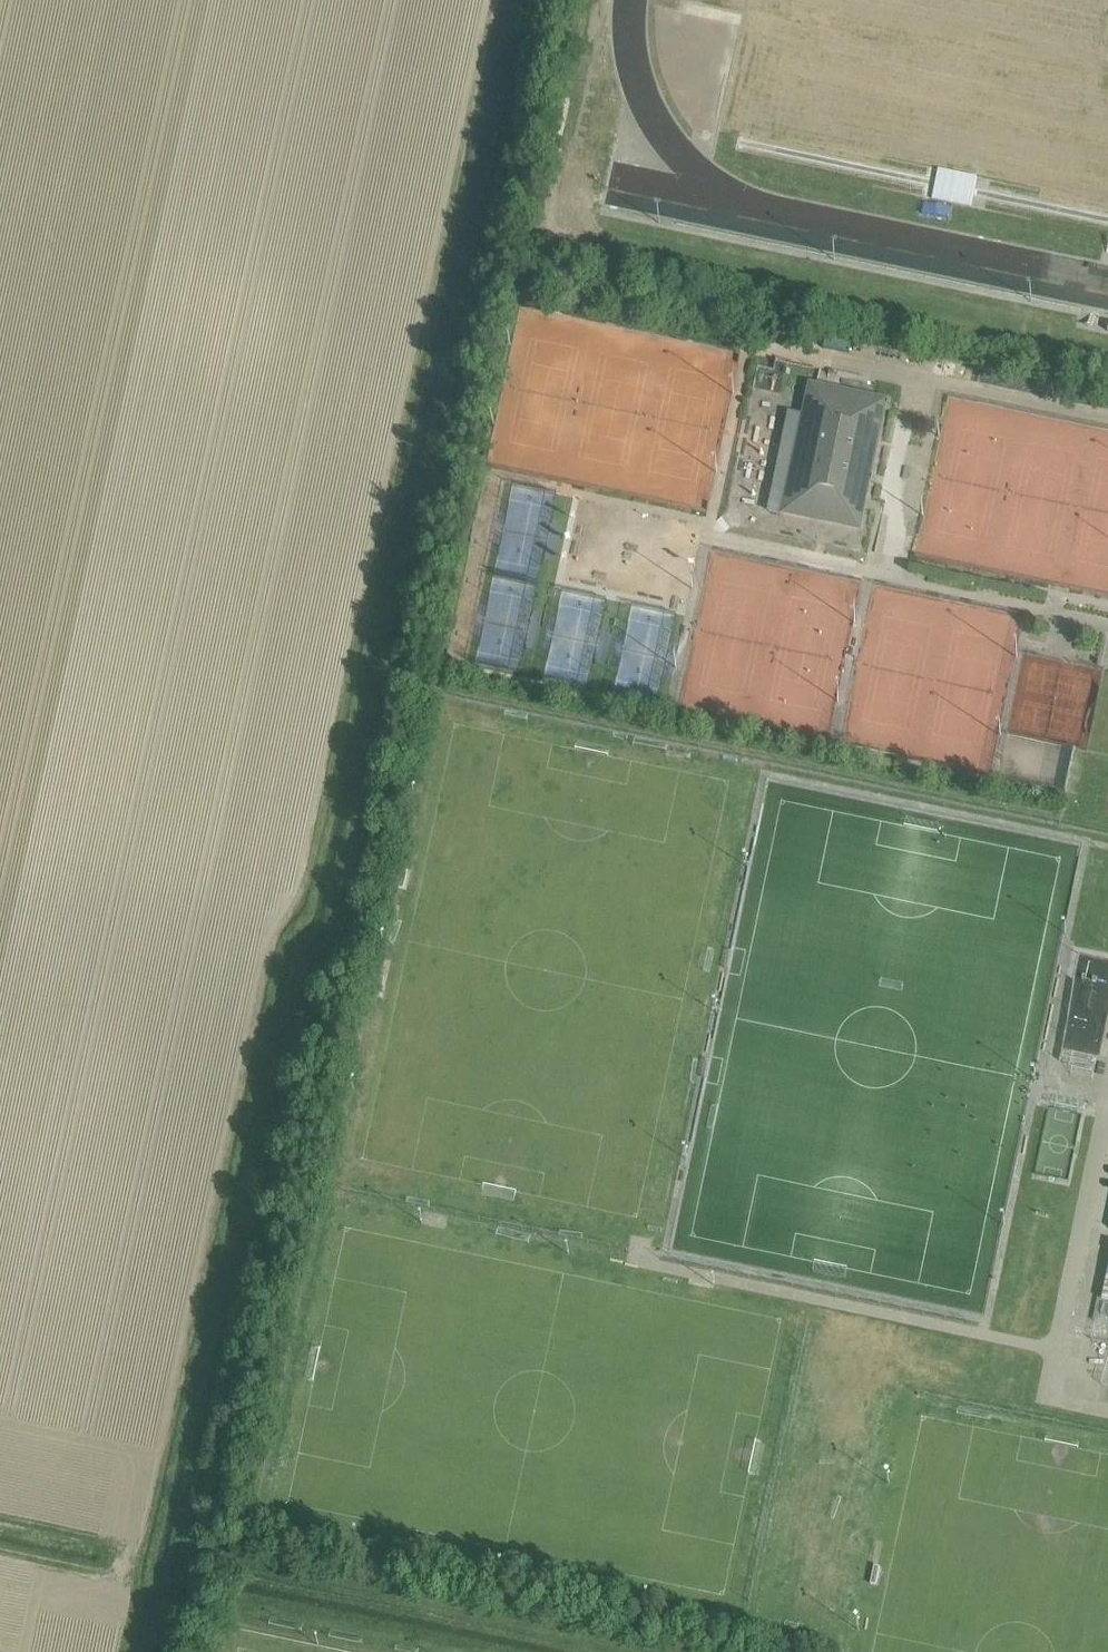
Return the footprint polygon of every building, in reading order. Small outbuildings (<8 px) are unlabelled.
[(969,206),(971,195),(974,180),(939,173),(933,198),(969,206)] [(762,372),(758,396),(781,400),(785,376),(762,372)] [(872,440),(879,441),(887,402),(810,385),(801,425),(808,427),(795,490),(790,489),(784,514),(810,519),(811,514),(854,523),(872,440)]
